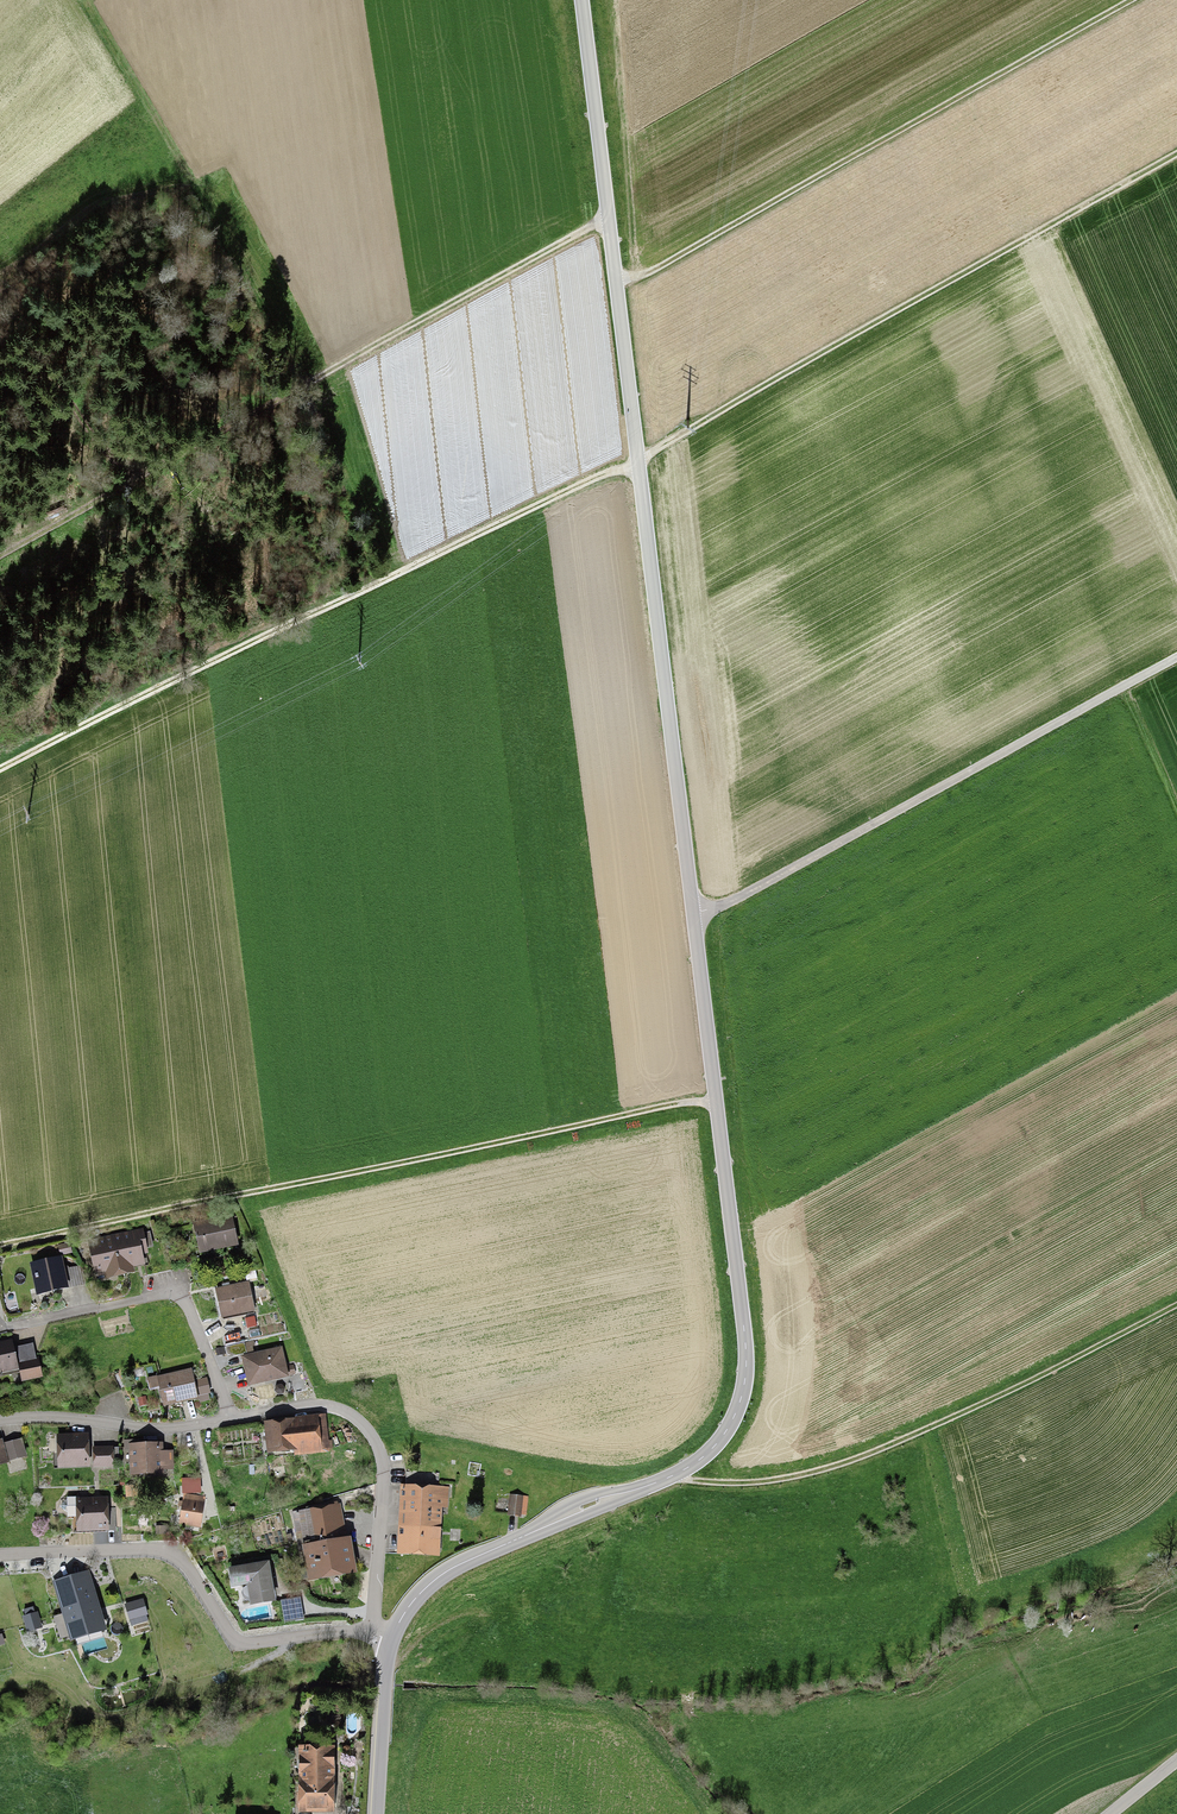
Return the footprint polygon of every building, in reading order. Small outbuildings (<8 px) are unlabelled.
[(236,1217),(195,1226),(202,1256),(243,1246),(236,1217)] [(146,1231),(92,1243),(100,1277),(142,1267),(138,1249),(150,1246),(146,1231)] [(73,1246),(61,1248),(62,1258),(74,1256),(73,1246)] [(177,1251),(161,1254),(165,1272),(182,1269),(177,1251)] [(165,1272),(161,1254),(148,1258),(150,1268),(146,1269),(147,1276),(165,1272)] [(64,1261),(34,1267),(40,1295),(69,1289),(64,1261)] [(251,1284),(218,1291),(225,1322),(257,1315),(251,1284)] [(271,1292),(261,1294),(264,1305),(273,1302),(271,1292)] [(0,1345),(0,1374),(23,1370),(17,1341),(0,1345)] [(254,1344),(227,1349),(229,1360),(256,1355),(254,1344)] [(39,1345),(20,1349),(27,1383),(46,1379),(39,1345)] [(284,1350),(244,1360),(251,1389),(291,1380),(284,1350)] [(195,1371),(161,1378),(168,1409),(201,1401),(195,1371)] [(209,1380),(199,1382),(203,1398),(213,1396),(209,1380)] [(290,1420),(264,1422),(267,1455),(294,1453),(295,1457),(330,1453),(330,1450),(334,1449),(333,1440),(329,1441),(327,1414),(290,1418),(290,1420)] [(86,1436),(57,1437),(58,1464),(87,1463),(86,1436)] [(0,1442),(0,1468),(12,1465),(5,1441),(0,1442)] [(24,1441),(8,1446),(13,1464),(30,1459),(24,1441)] [(166,1445),(131,1446),(132,1481),(177,1480),(176,1454),(166,1455),(166,1445)] [(104,1451),(94,1451),(94,1466),(104,1466),(104,1451)] [(112,1451),(104,1451),(104,1466),(113,1466),(112,1451)] [(424,1484),(425,1476),(410,1474),(409,1482),(424,1484)] [(202,1482),(184,1482),(185,1496),(203,1496),(202,1482)] [(449,1486),(400,1485),(398,1556),(441,1557),(442,1513),(448,1514),(449,1486)] [(529,1497),(510,1495),(508,1516),(521,1518),(522,1515),(527,1516),(529,1497)] [(207,1500),(186,1497),(182,1529),(203,1532),(207,1500)] [(112,1500),(77,1502),(79,1535),(113,1534),(112,1500)] [(306,1510),(292,1512),(299,1548),(302,1548),(308,1584),(358,1575),(351,1539),(348,1539),(342,1504),(339,1504),(338,1502),(306,1507),(306,1510)] [(269,1560),(229,1567),(233,1587),(247,1585),(251,1606),(276,1601),(269,1560)] [(85,1574),(57,1583),(74,1636),(102,1627),(85,1574)] [(143,1598),(124,1604),(131,1626),(148,1621),(147,1615),(148,1614),(143,1598)] [(302,1598),(281,1601),(284,1624),(305,1621),(302,1598)] [(37,1611),(24,1616),(28,1629),(42,1624),(37,1611)] [(339,1706),(326,1706),(326,1726),(339,1726),(339,1706)] [(335,1747),(299,1747),(299,1813),(335,1813),(335,1747)]
